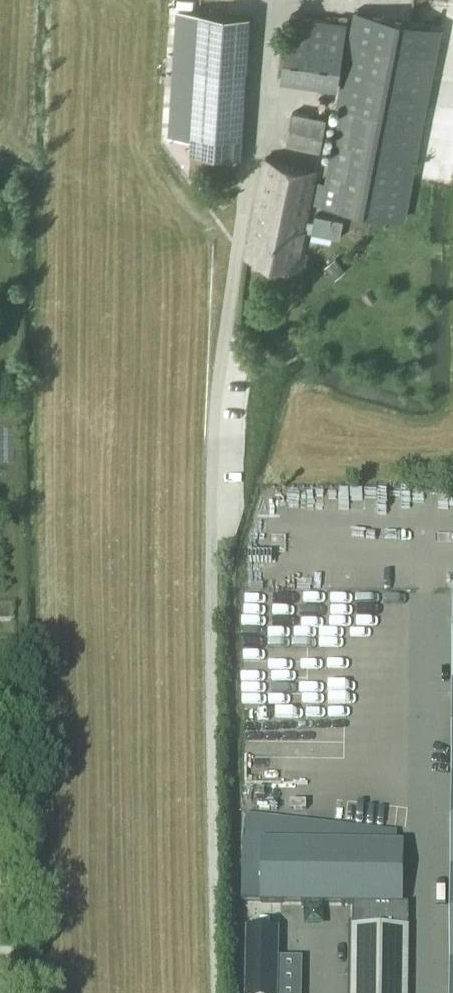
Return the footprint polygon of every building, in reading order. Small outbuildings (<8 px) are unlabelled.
[(190,134),(199,13),(194,13),(170,12),(162,133),(190,134)] [(240,157),(248,36),(249,16),(199,13),(190,134),(189,153),(240,157)] [(357,13),(321,205),(381,216),(397,219),(401,220),(417,139),(433,55),(438,28),(357,13)] [(337,88),(347,24),(291,16),(281,80),(337,88)] [(318,152),(325,119),(293,113),(286,145),(318,152)] [(305,221),(315,171),(265,159),(246,256),(296,268),(303,232),(340,240),(344,222),(315,216),(313,223),(305,221)] [(241,904),(261,904),(352,905),(352,923),(348,923),(347,992),(408,992),(409,927),(408,927),(408,904),(402,904),(403,844),(397,843),(398,832),(245,815),(245,842),(242,842),(241,904)] [(278,930),(247,930),(245,992),(276,992),(278,930)]
